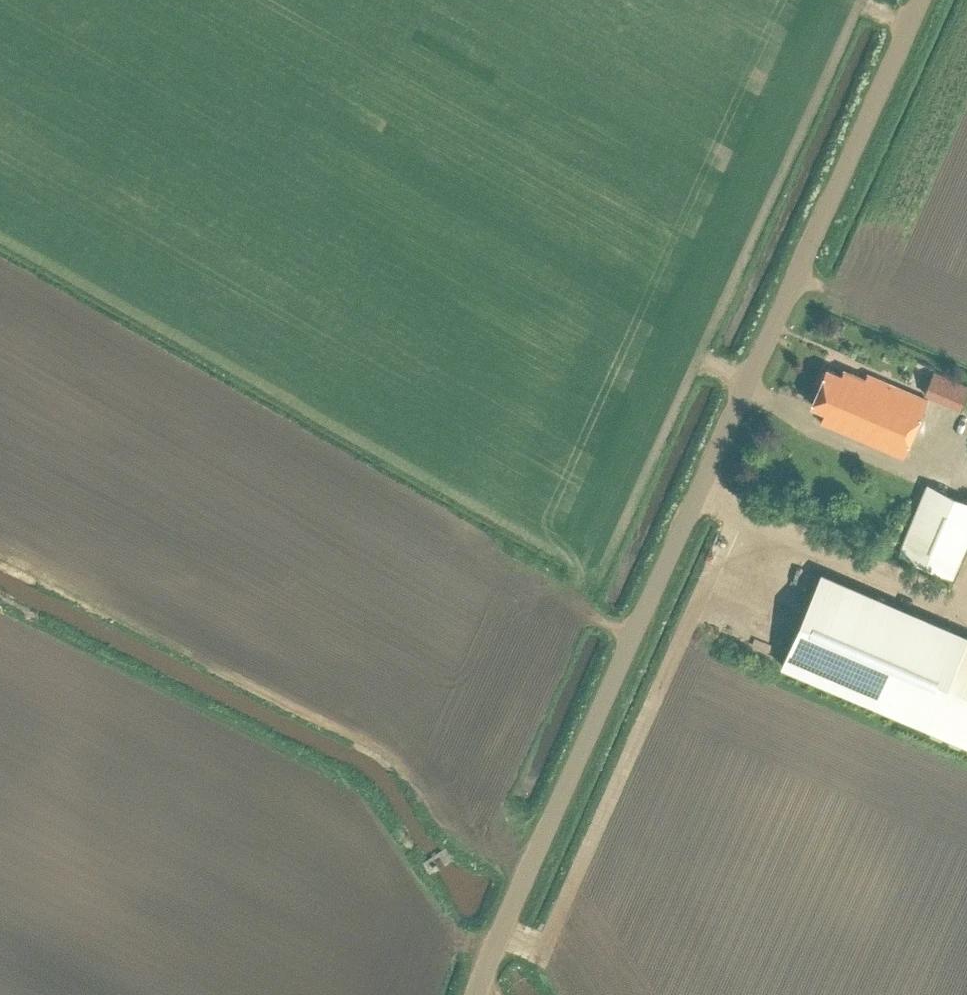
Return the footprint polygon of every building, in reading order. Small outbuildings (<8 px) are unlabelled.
[(823,418),(904,452),(928,395),(870,370),(868,374),(846,365),(844,371),(829,365),(814,401),(828,407),(823,418)] [(966,405),(966,380),(938,368),(928,391),(966,407),(966,405)] [(898,551),(953,575),(966,543),(966,498),(928,481),(898,551)] [(783,662),(840,686),(966,741),(966,631),(880,593),(824,569),(783,662)]
